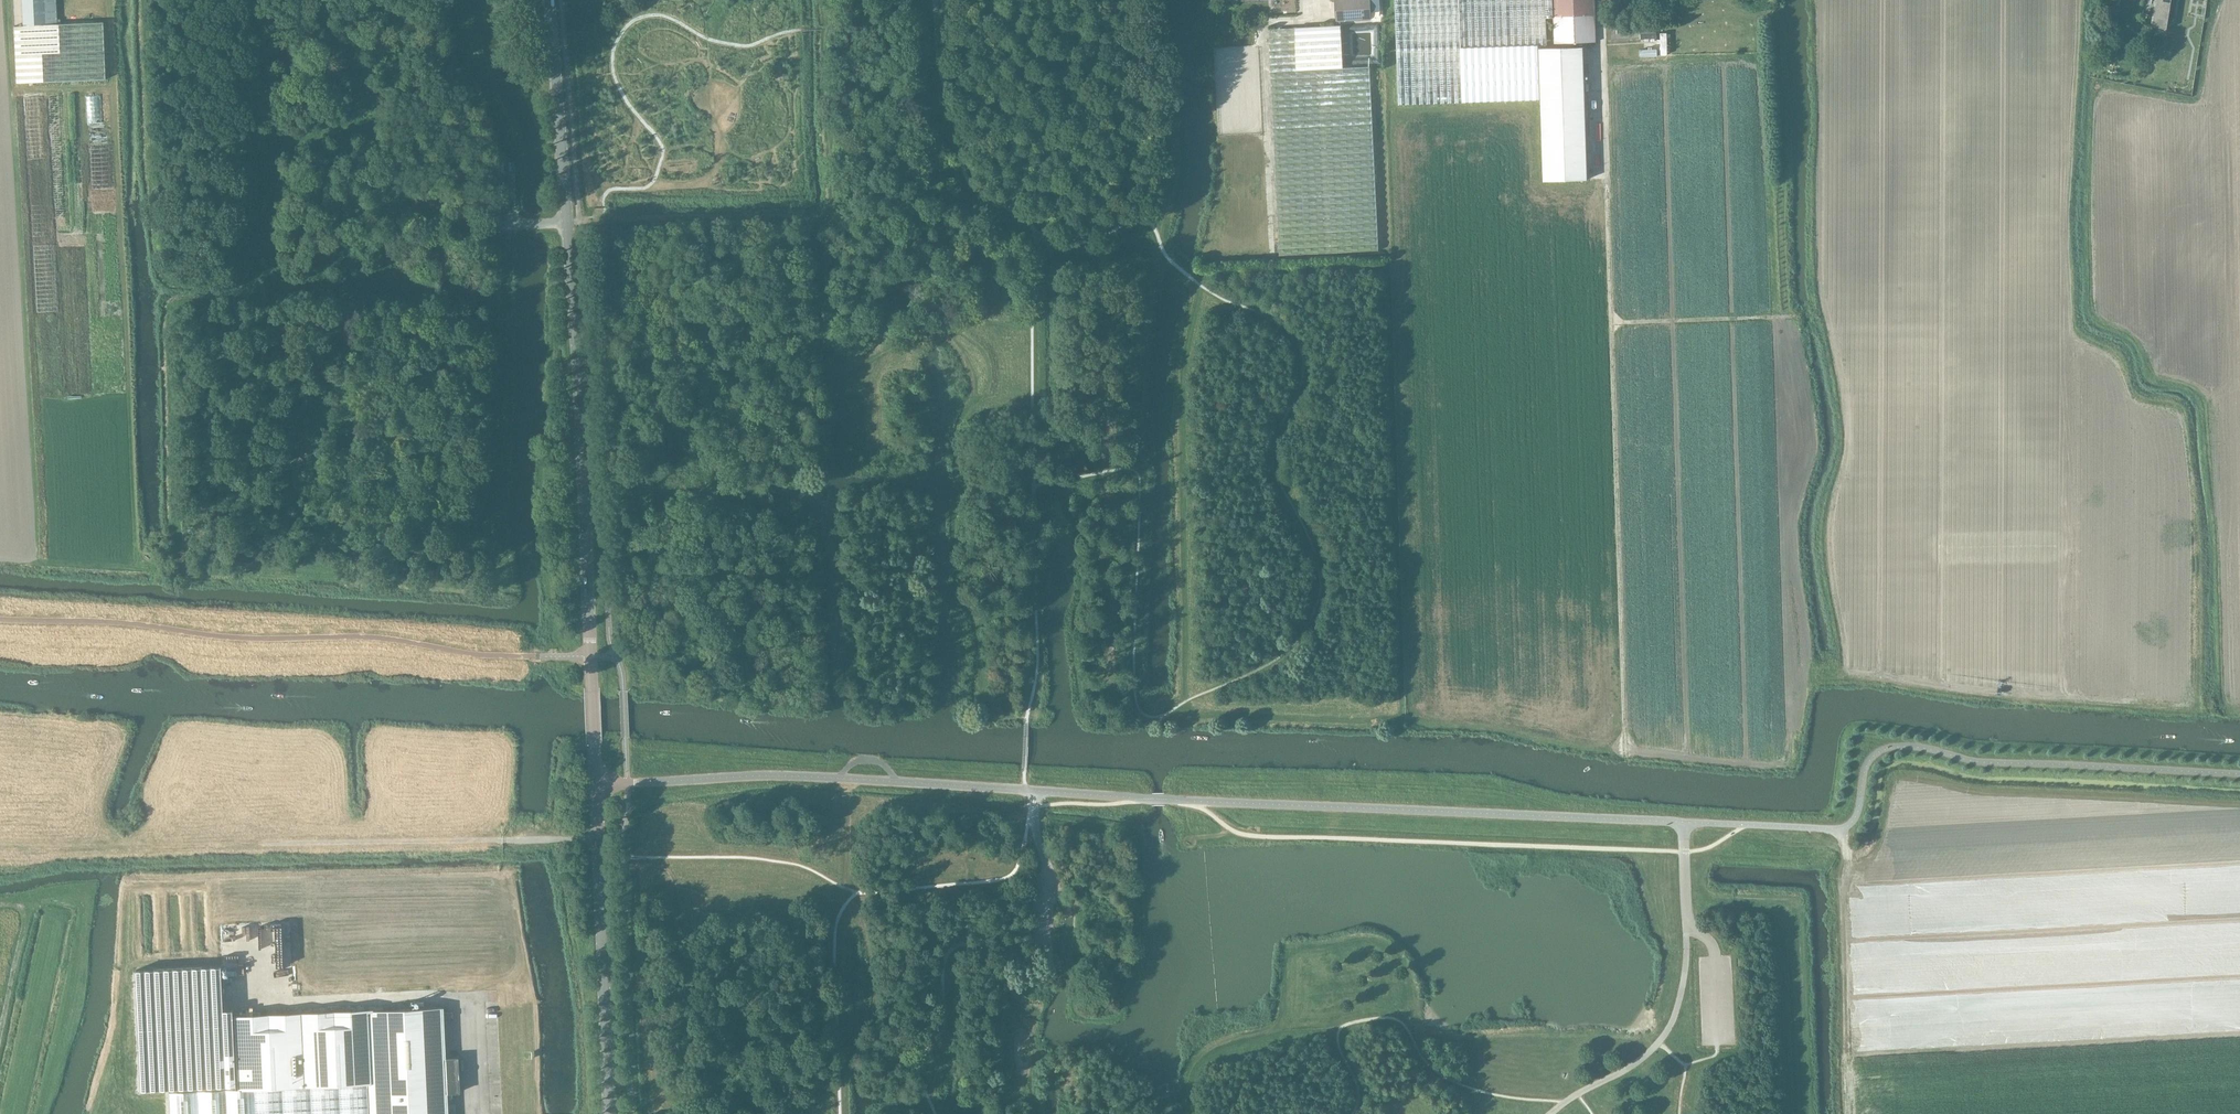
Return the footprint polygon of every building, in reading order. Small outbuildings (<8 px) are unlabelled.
[(23,26),(56,25),(56,0),(22,0),(23,26)] [(1371,20),(1370,0),(1335,0),(1336,21),(1371,20)] [(1398,104),(1541,100),(1539,45),(1546,45),(1546,18),(1553,18),(1553,0),(1395,0),(1398,104)] [(1553,18),(1554,44),(1572,43),(1595,42),(1594,0),(1553,0),(1553,18)] [(2171,0),(2156,0),(2155,7),(2157,7),(2156,9),(2169,11),(2171,0)] [(1546,45),(1539,45),(1541,100),(1543,181),(1587,180),(1584,92),(1585,92),(1583,47),(1572,47),(1572,43),(1554,44),(1553,18),(1546,18),(1546,45)] [(56,25),(23,26),(14,26),(16,84),(105,80),(103,23),(56,25)] [(1279,255),(1379,251),(1370,67),(1343,68),(1341,25),(1268,29),(1279,255)] [(1668,27),(1641,27),(1641,40),(1661,40),(1662,57),(1668,56),(1668,27)] [(692,89),(692,91),(676,91),(676,93),(676,97),(696,98),(696,94),(702,94),(702,90),(702,88),(693,87),(692,89)] [(99,123),(98,95),(85,96),(86,123),(99,123)] [(106,95),(101,106),(106,108),(111,97),(106,95)] [(235,1086),(232,1009),(222,1009),(220,966),(135,970),(140,1090),(161,1089),(168,1089),(235,1086)] [(368,1085),(370,1113),(448,1113),(447,1093),(459,1092),(458,1078),(459,1078),(458,1072),(457,1058),(445,1058),(443,1007),(234,1017),(238,1090),(368,1085)] [(368,1085),(238,1090),(168,1092),(169,1113),(370,1113),(368,1085)]
